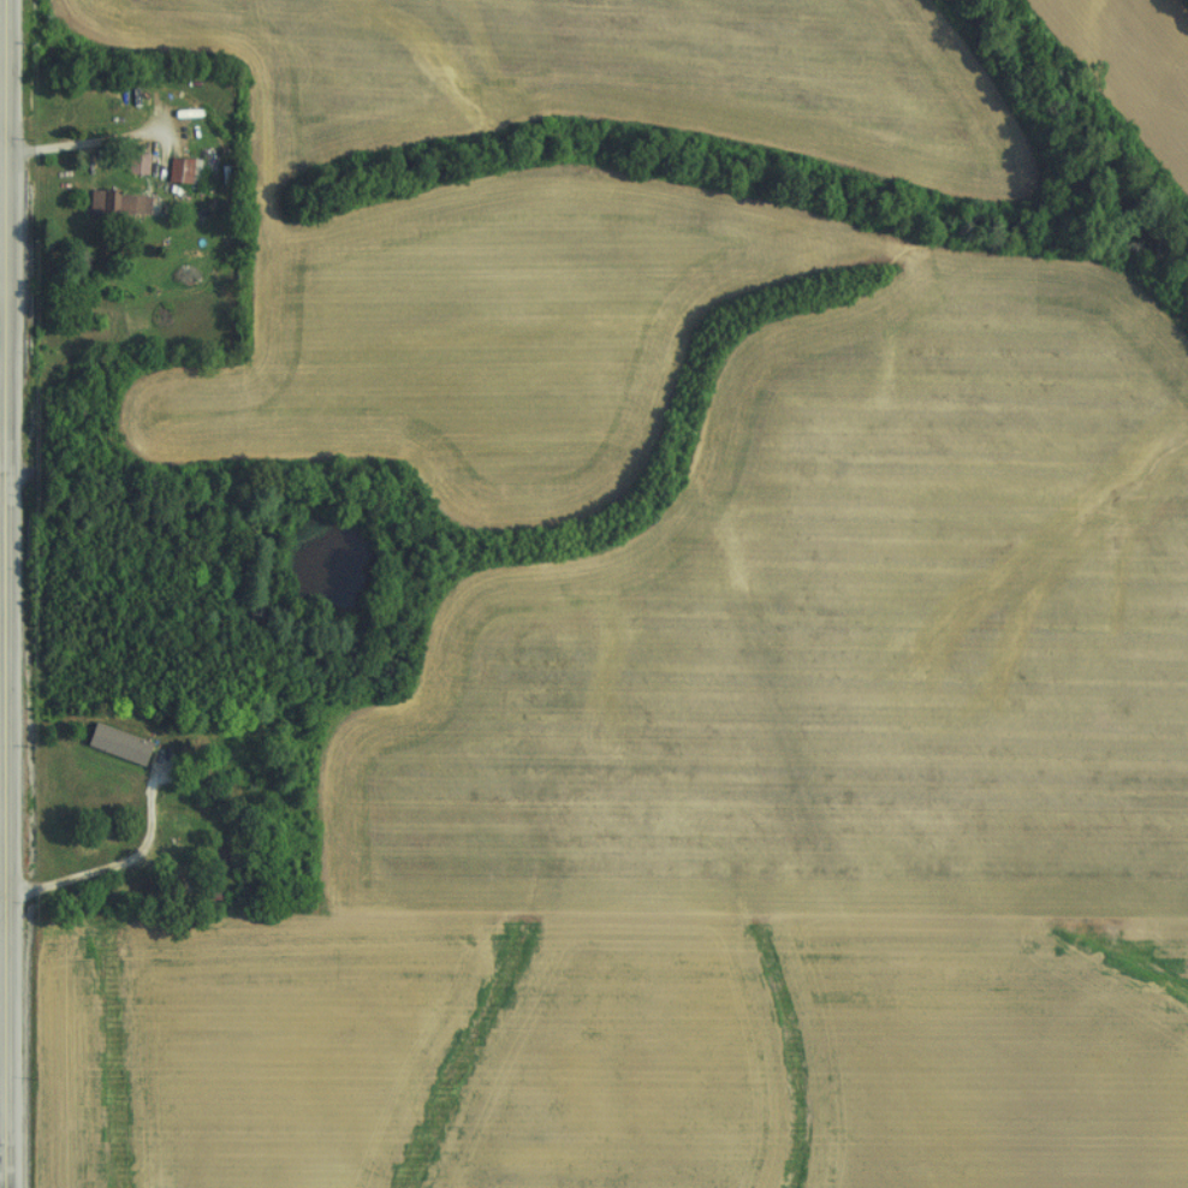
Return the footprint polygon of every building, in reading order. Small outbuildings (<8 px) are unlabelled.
[(123,176),(151,177),(151,157),(124,156),(123,176)] [(164,187),(194,187),(194,161),(164,161),(164,187)] [(144,219),(145,195),(84,193),(83,216),(144,219)]
